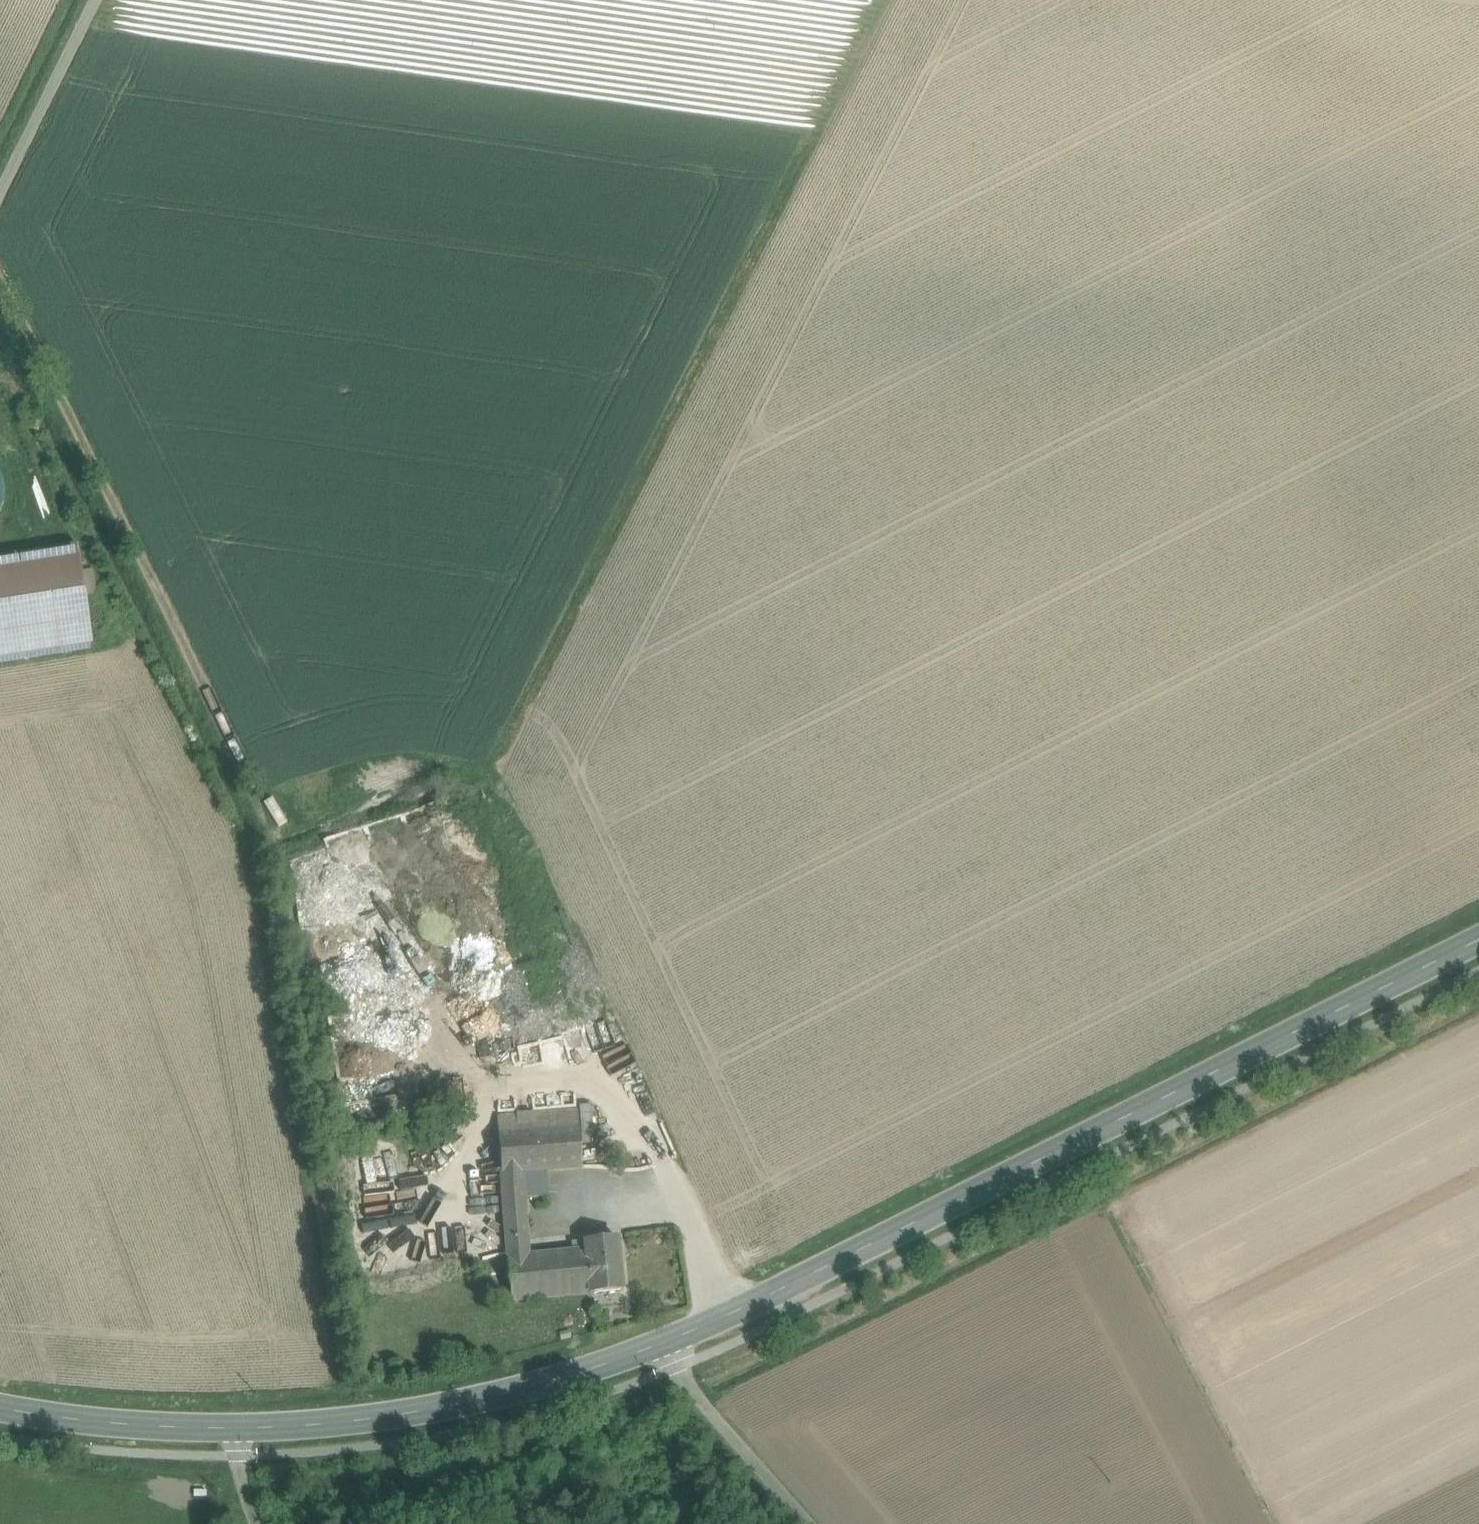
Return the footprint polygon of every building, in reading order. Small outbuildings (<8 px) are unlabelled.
[(0,562),(0,669),(95,654),(79,550),(0,562)] [(538,1080),(539,1078),(538,1076),(537,1074),(535,1073),(533,1072),(531,1073),(530,1074),(528,1076),(528,1078),(528,1080),(530,1081),(531,1083),(533,1083),(536,1083),(537,1081),(538,1080)] [(526,1081),(527,1079),(526,1077),(525,1075),(523,1074),(521,1074),(519,1074),(518,1075),(516,1077),(516,1079),(516,1081),(518,1083),(519,1084),(521,1084),(524,1084),(525,1083),(526,1081)] [(577,1110),(497,1116),(498,1133),(520,1131),(523,1173),(546,1171),(581,1168),(577,1110)] [(520,1131),(498,1133),(511,1302),(590,1293),(586,1249),(573,1250),(528,1255),(524,1198),(523,1173),(520,1131)] [(546,1171),(523,1173),(524,1198),(548,1196),(546,1171)] [(616,1237),(572,1242),(573,1250),(586,1249),(590,1293),(590,1294),(622,1290),(616,1237)]
